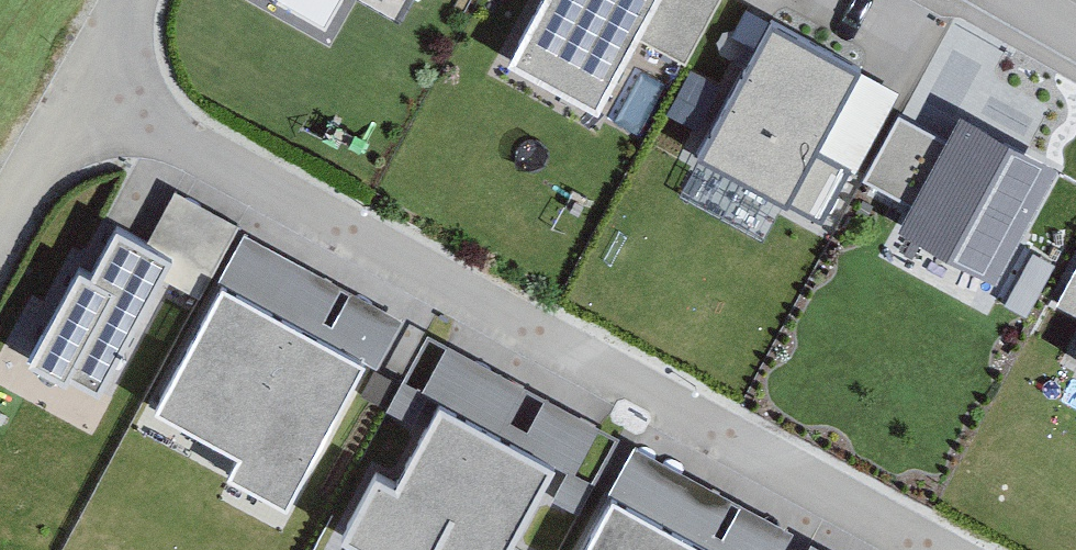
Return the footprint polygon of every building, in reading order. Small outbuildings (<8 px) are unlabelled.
[(510,71),(598,117),(637,42),(659,0),(548,0),(510,71)] [(709,0),(659,0),(637,42),(684,67),(718,5),(709,0)] [(856,78),(773,32),(699,166),(785,214),(814,154),(856,78)] [(895,100),(856,78),(814,154),(854,175),(895,100)] [(951,146),(899,119),(865,185),(916,212),(951,146)] [(1053,174),(964,124),(951,146),(916,212),(903,233),(992,282),(1053,174)] [(89,292),(81,287),(35,369),(65,386),(70,378),(95,392),(165,270),(117,243),(89,292)] [(359,373),(225,301),(162,417),(245,461),(233,484),(284,511),(359,373)] [(350,548),(354,549),(509,549),(548,477),(441,419),(397,502),(379,493),(350,548)] [(615,514),(595,549),(682,549),(615,514)]
